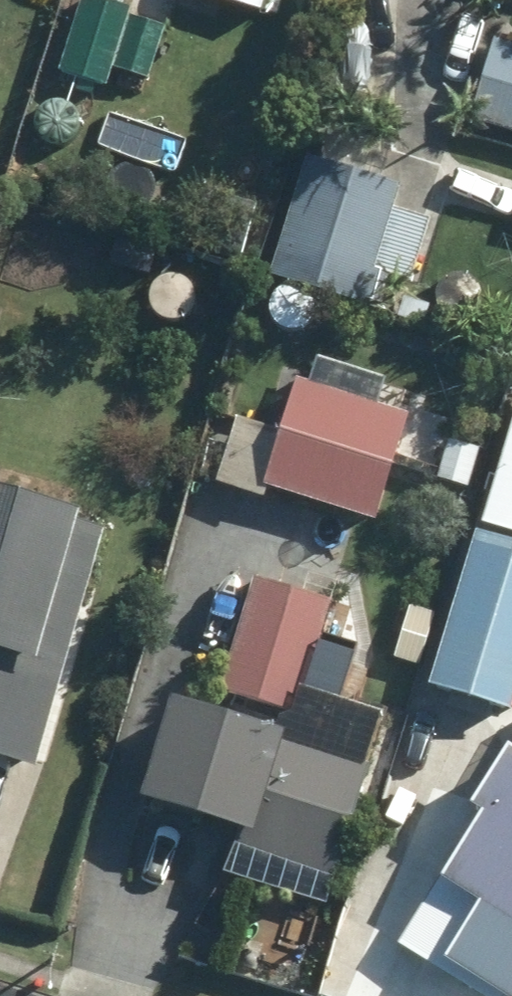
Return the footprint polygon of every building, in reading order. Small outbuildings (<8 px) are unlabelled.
[(106,100),(129,24),(79,9),(58,86),(106,100)] [(493,58),(470,134),(511,147),(511,63),(493,58)] [(373,285),(399,198),(304,169),(269,288),(375,322),(385,288),(373,285)] [(396,330),(423,339),(430,317),(403,309),(396,330)] [(406,433),(297,399),(282,450),(236,436),(216,497),(262,512),(264,503),(373,538),(406,433)] [(448,452),(438,490),(468,498),(478,460),(448,452)] [(103,542),(0,513),(0,771),(34,781),(103,542)] [(431,703),(511,727),(511,562),(475,552),(431,703)] [(299,729),(331,617),(253,594),(219,706),(299,729)] [(332,895),(368,783),(283,755),(281,762),(169,726),(137,824),(238,856),(235,863),(332,895)] [(402,957),(465,995),(511,995),(511,784),(507,780),(474,834),(481,839),(440,905),(479,929),(470,941),(428,915),(402,957)]
